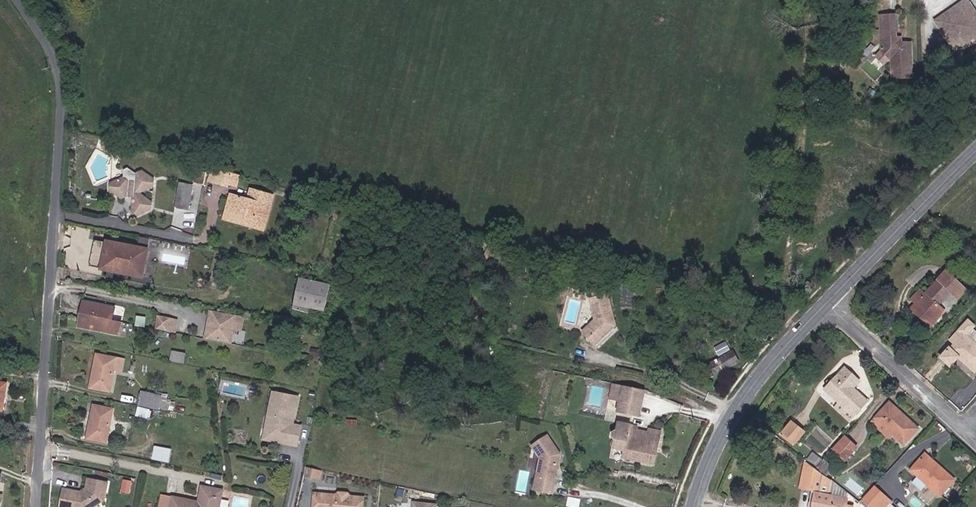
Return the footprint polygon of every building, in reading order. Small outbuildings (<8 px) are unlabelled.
[(933,14),(955,45),(975,31),(975,8),(970,0),(953,0),(933,14)] [(915,76),(913,42),(904,42),(898,42),(898,37),(898,29),(892,30),(891,14),(884,15),(885,51),(892,57),(895,57),(896,77),(915,76)] [(899,14),(891,14),(892,30),(898,29),(900,29),(899,14)] [(880,56),(885,63),(892,57),(885,51),(880,56)] [(118,151),(120,142),(103,137),(101,146),(118,151)] [(135,189),(149,182),(150,175),(137,166),(131,169),(124,165),(120,167),(119,174),(105,180),(105,187),(117,194),(123,192),(128,193),(126,208),(132,213),(146,207),(147,200),(135,190),(135,189)] [(224,183),(228,172),(211,168),(208,182),(223,186),(224,183)] [(234,186),(237,175),(228,172),(224,183),(234,186)] [(174,207),(182,208),(187,184),(178,183),(174,207)] [(187,184),(182,208),(187,209),(192,185),(187,184)] [(256,203),(258,194),(249,191),(246,201),(256,203)] [(239,222),(260,227),(269,197),(258,194),(256,203),(246,201),(229,197),(225,212),(241,216),(239,222)] [(222,221),(259,230),(260,227),(239,222),(241,216),(225,212),(222,221)] [(148,245),(150,238),(141,236),(139,243),(148,245)] [(147,252),(107,244),(102,270),(142,279),(147,252)] [(218,258),(168,247),(161,282),(211,292),(218,258)] [(486,268),(499,270),(501,259),(488,256),(486,268)] [(921,312),(919,315),(930,326),(941,313),(936,310),(946,297),(950,301),(958,292),(936,273),(918,295),(914,291),(901,307),(907,312),(912,305),(921,312)] [(329,286),(297,279),(292,302),(308,306),(307,316),(322,319),(329,286)] [(616,298),(596,298),(596,322),(584,335),(596,349),(615,328),(616,298)] [(82,300),(79,312),(113,320),(116,306),(82,300)] [(907,312),(927,329),(930,326),(919,315),(921,312),(912,305),(907,312)] [(231,328),(233,316),(233,315),(209,310),(203,338),(228,343),(231,328)] [(119,337),(122,322),(113,320),(79,312),(76,329),(119,337)] [(145,315),(136,314),(134,321),(143,323),(145,315)] [(164,330),(167,318),(157,316),(154,329),(164,330)] [(238,330),(240,317),(233,316),(231,328),(238,330)] [(172,332),(174,320),(167,318),(164,330),(172,332)] [(967,331),(965,332),(962,330),(965,327),(961,323),(944,342),(948,346),(943,351),(942,350),(934,358),(946,369),(954,361),(970,374),(975,367),(975,353),(971,349),(975,343),(975,339),(967,331)] [(727,341),(716,347),(720,355),(731,349),(727,341)] [(716,379),(741,358),(731,347),(707,368),(716,379)] [(214,358),(200,355),(198,366),(212,368),(214,358)] [(116,373),(118,362),(97,358),(93,387),(113,391),(116,373)] [(124,374),(125,363),(118,362),(116,373),(124,374)] [(848,384),(854,377),(843,367),(823,388),(836,401),(852,415),(866,400),(853,388),(848,384)] [(853,388),(859,381),(854,377),(848,384),(853,388)] [(871,400),(877,395),(863,380),(857,386),(871,400)] [(5,402),(9,387),(0,385),(0,401),(5,402)] [(641,418),(646,393),(616,386),(614,391),(624,394),(622,402),(621,402),(619,411),(620,412),(620,413),(641,418)] [(168,397),(138,391),(135,404),(159,408),(160,405),(167,406),(168,397)] [(292,423),(297,396),(273,391),(268,415),(271,415),(269,426),(277,438),(287,440),(287,443),(297,445),(300,425),(292,423)] [(622,402),(624,394),(614,391),(612,400),(621,402),(622,402)] [(832,406),(848,420),(852,415),(836,401),(832,406)] [(916,429),(888,403),(873,417),(890,432),(901,443),(916,429)] [(111,425),(105,424),(106,410),(92,407),(86,440),(108,443),(111,425)] [(145,423),(147,413),(134,411),(132,420),(145,423)] [(277,438),(269,426),(271,415),(268,415),(263,438),(287,443),(287,440),(277,438)] [(890,432),(873,417),(868,423),(884,438),(890,432)] [(803,431),(790,422),(783,432),(795,442),(803,431)] [(617,423),(615,430),(613,439),(615,440),(614,448),(624,450),(623,457),(654,462),(660,430),(648,428),(646,436),(634,434),(635,428),(630,427),(630,425),(617,423)] [(539,457),(538,458),(557,462),(558,453),(544,435),(529,447),(539,457)] [(844,438),(831,451),(841,462),(854,448),(844,438)] [(167,458),(169,446),(156,443),(154,456),(167,458)] [(811,453),(807,457),(814,463),(818,458),(811,453)] [(953,481),(923,456),(909,471),(939,496),(953,481)] [(550,492),(557,462),(538,458),(533,489),(550,492)] [(843,506),(844,500),(825,497),(827,485),(818,484),(820,477),(801,462),(796,489),(813,492),(810,506),(846,506),(843,506)] [(316,477),(318,469),(306,466),(304,474),(316,477)] [(845,495),(820,477),(818,484),(827,485),(825,497),(844,500),(845,495)] [(101,500),(104,483),(86,480),(84,489),(77,493),(77,495),(60,492),(57,506),(91,506),(101,500)] [(129,481),(122,481),(120,493),(127,494),(129,481)] [(163,495),(161,506),(219,506),(223,490),(203,486),(202,494),(209,495),(207,504),(163,495)] [(879,503),(883,499),(872,489),(860,502),(865,506),(883,506),(879,503)] [(362,496),(348,495),(346,492),(338,491),(336,494),(313,492),(312,506),(361,506),(362,496)] [(888,504),(883,499),(879,503),(883,506),(885,506),(888,504)]
